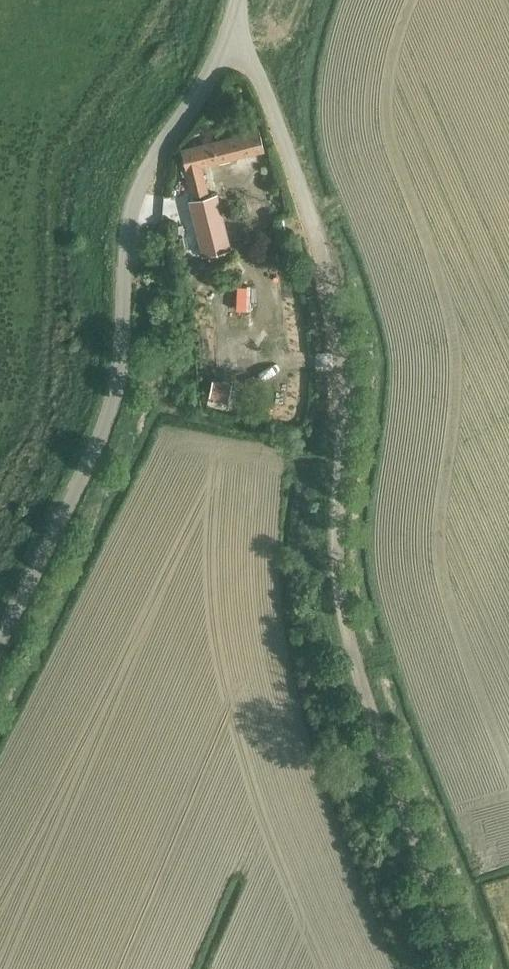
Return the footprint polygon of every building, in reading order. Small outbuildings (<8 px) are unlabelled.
[(198,166),(262,150),(257,131),(181,149),(193,196),(205,193),(198,166)] [(217,193),(189,199),(203,255),(230,248),(217,193)] [(189,220),(176,224),(179,256),(192,255),(189,220)] [(213,379),(210,395),(229,399),(232,383),(213,379)]
